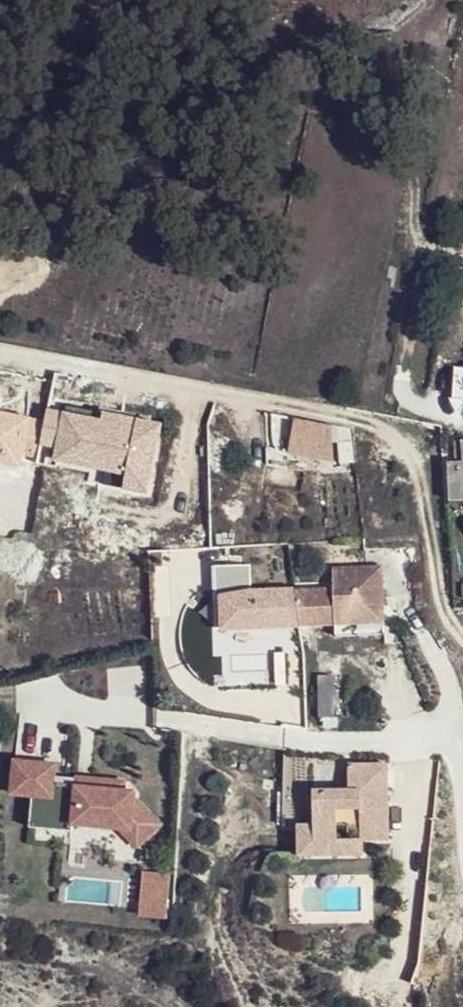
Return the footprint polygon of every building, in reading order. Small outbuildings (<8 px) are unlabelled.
[(455,367),(452,401),(462,402),(462,368),(455,367)] [(32,418),(26,454),(40,456),(39,463),(89,474),(87,483),(104,487),(106,480),(147,490),(161,423),(68,402),(65,415),(49,412),(47,420),(32,418)] [(32,414),(0,407),(0,456),(25,461),(26,454),(32,418),(32,414)] [(335,430),(299,424),(291,458),(335,466),(335,430)] [(454,442),(455,463),(447,464),(451,501),(462,500),(462,441),(454,442)] [(257,628),(316,626),(356,623),(356,617),(382,613),(379,565),(343,569),(344,590),(331,590),(252,596),(257,628)] [(330,571),(331,590),(344,590),(343,569),(330,571)] [(214,599),(217,631),(257,628),(252,596),(214,599)] [(382,613),(356,617),(356,623),(382,619),(382,613)] [(321,719),(335,718),(334,678),(321,679),(321,719)] [(139,850),(168,822),(136,789),(90,786),(90,777),(59,776),(61,760),(12,756),(10,797),(32,799),(31,834),(76,837),(77,821),(122,827),(139,850)] [(390,833),(385,758),(345,759),(346,785),(311,788),(315,838),(339,836),(339,820),(349,820),(363,820),(365,835),(390,833)] [(350,835),(365,835),(363,820),(349,820),(350,835)]
